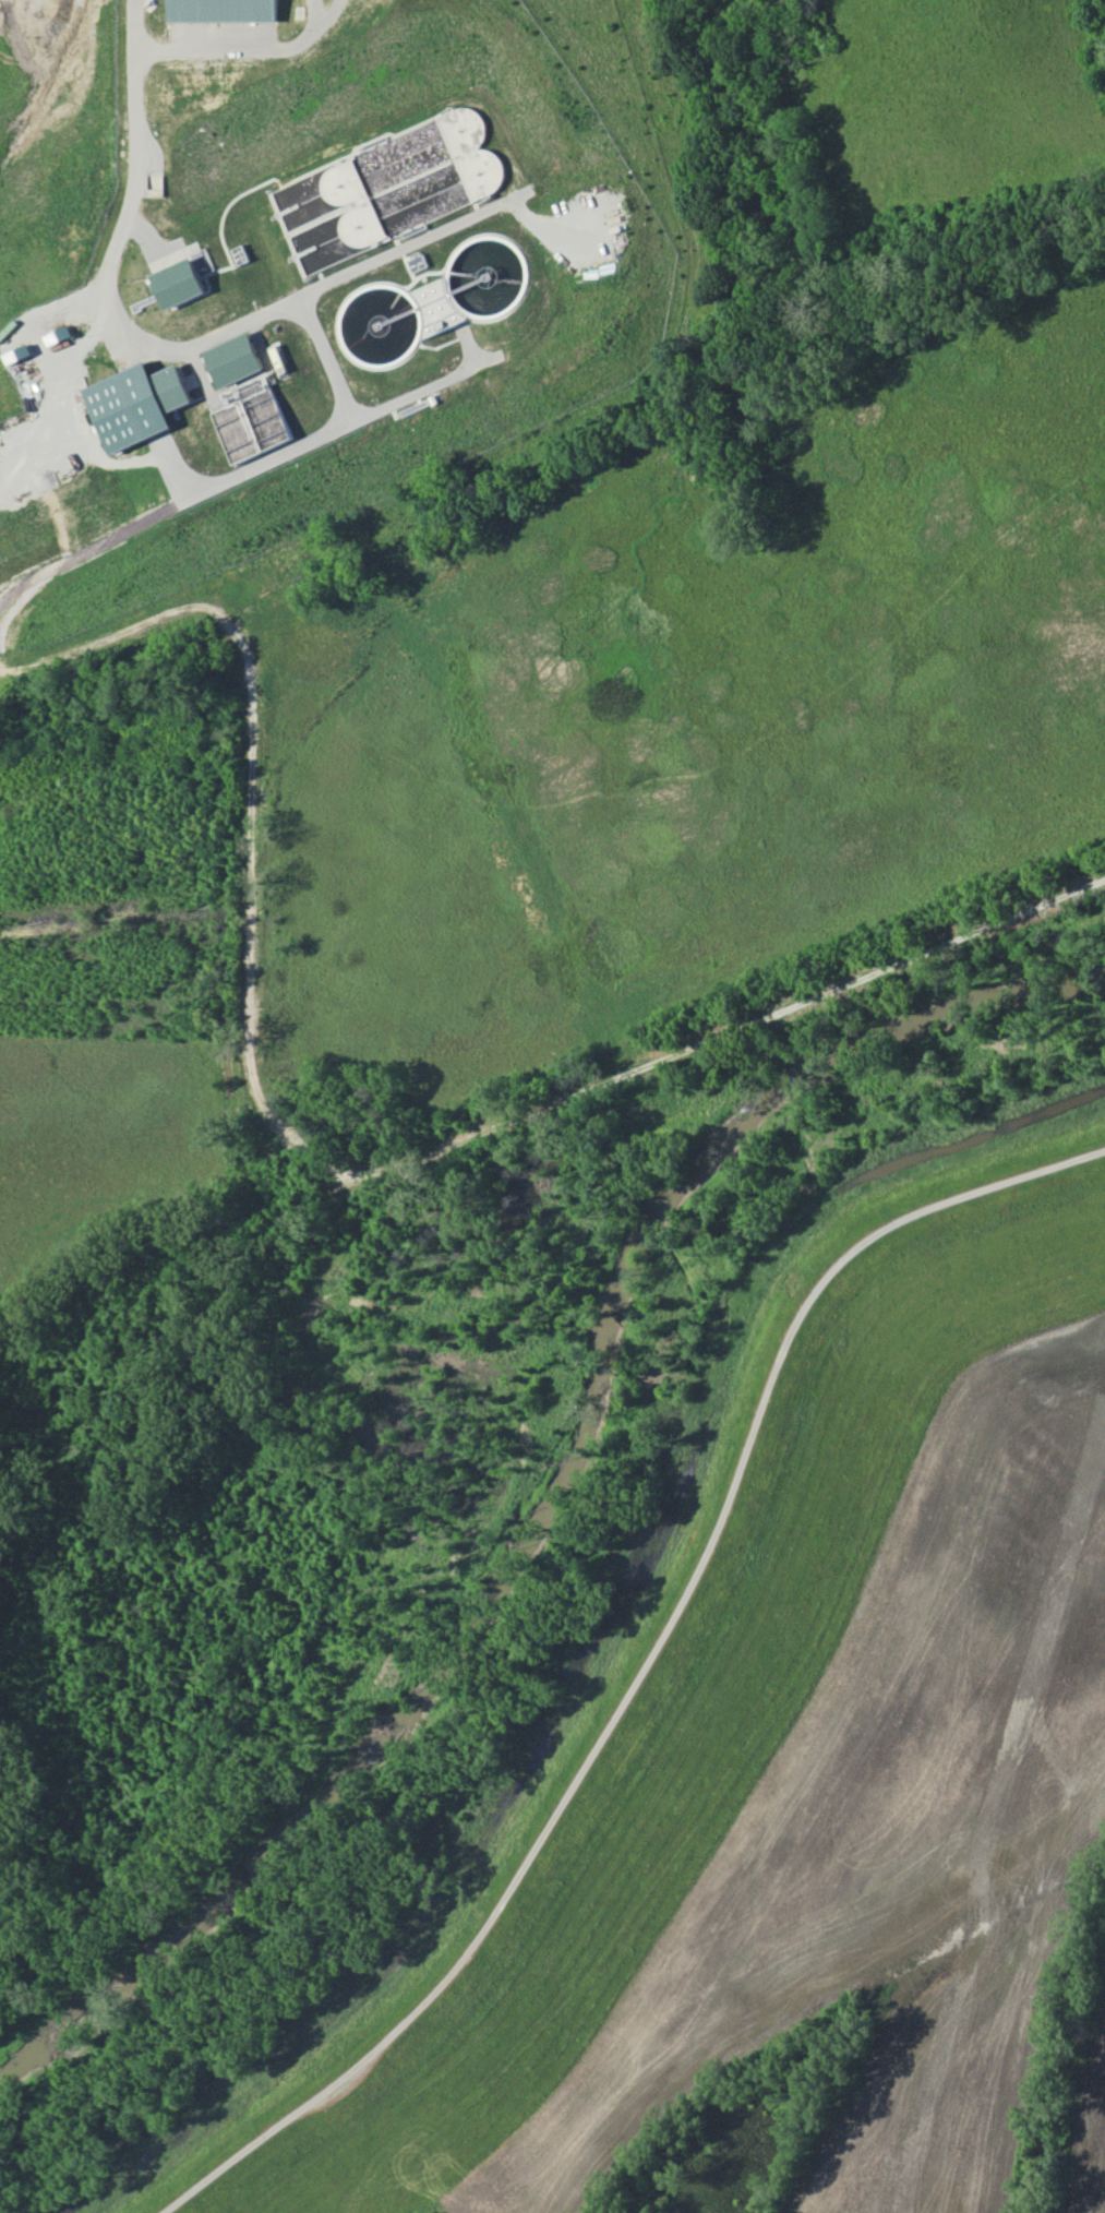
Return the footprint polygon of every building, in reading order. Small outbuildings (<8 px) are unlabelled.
[(170,23),(277,22),(277,0),(170,0),(170,23)] [(267,186),(293,256),(316,247),(324,248),(329,243),(339,245),(337,260),(391,239),(393,223),(404,219),(406,220),(409,228),(430,220),(428,214),(420,213),(422,198),(408,204),(383,200),(385,186),(452,161),(467,201),(496,190),(499,170),(492,152),(476,150),(479,130),(471,109),(267,186)] [(198,275),(212,270),(204,250),(191,254),(198,275)] [(206,294),(191,257),(150,274),(165,311),(206,294)] [(203,352),(220,388),(265,367),(248,331),(203,352)] [(10,365),(34,355),(29,344),(6,354),(10,365)] [(85,388),(113,455),(176,429),(169,413),(193,403),(177,364),(151,375),(146,363),(85,388)] [(266,370),(221,387),(229,407),(215,412),(236,464),(293,441),(266,370)]
